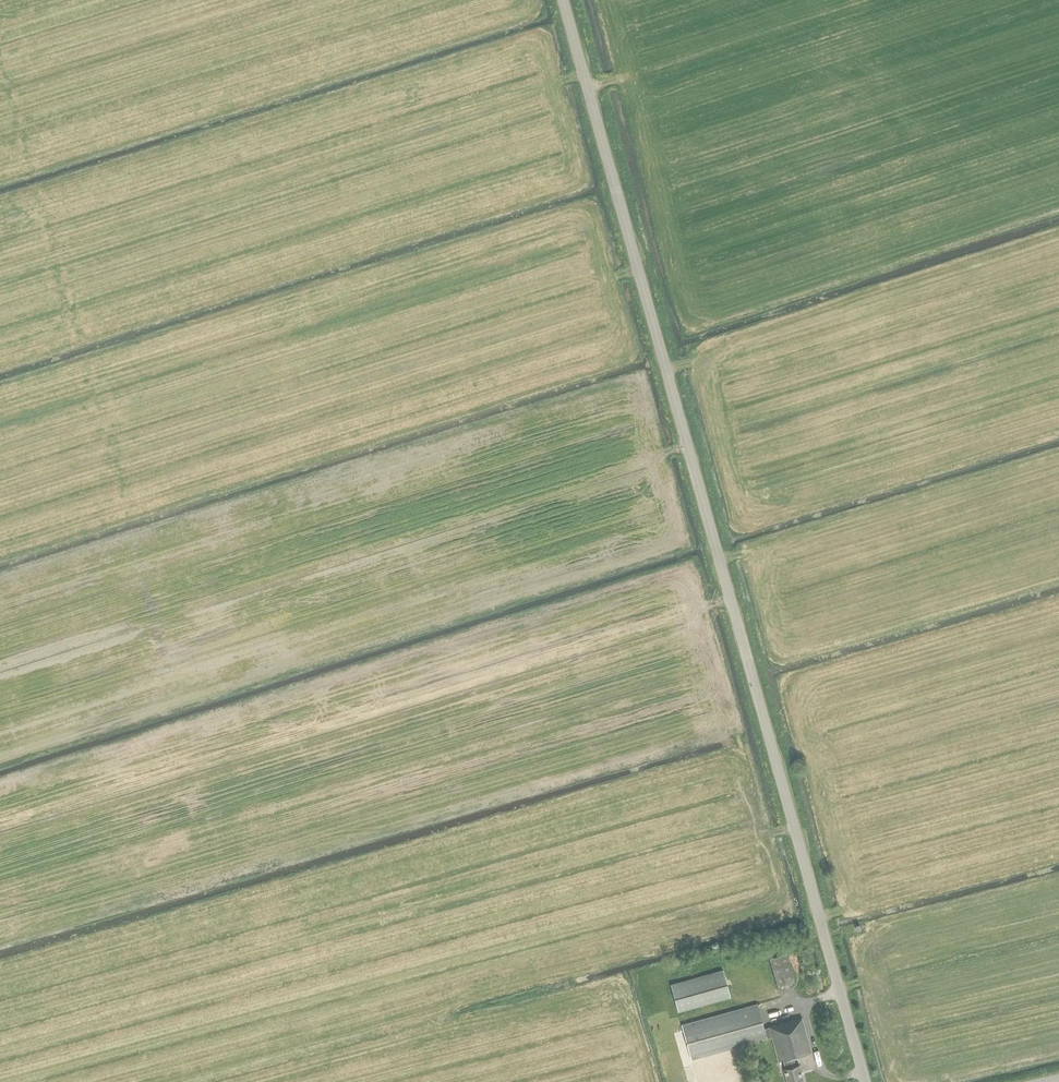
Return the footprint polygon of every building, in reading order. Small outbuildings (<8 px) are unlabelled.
[(795,982),(787,953),(769,958),(777,987),(795,982)] [(724,969),(671,984),(679,1010),(731,996),(724,969)] [(682,1024),(692,1059),(768,1038),(773,1036),(780,1060),(784,1059),(787,1068),(783,1069),(787,1081),(803,1081),(799,1065),(796,1065),(794,1057),(812,1052),(803,1017),(771,1025),(771,1026),(765,1028),(758,1003),(682,1024)]
